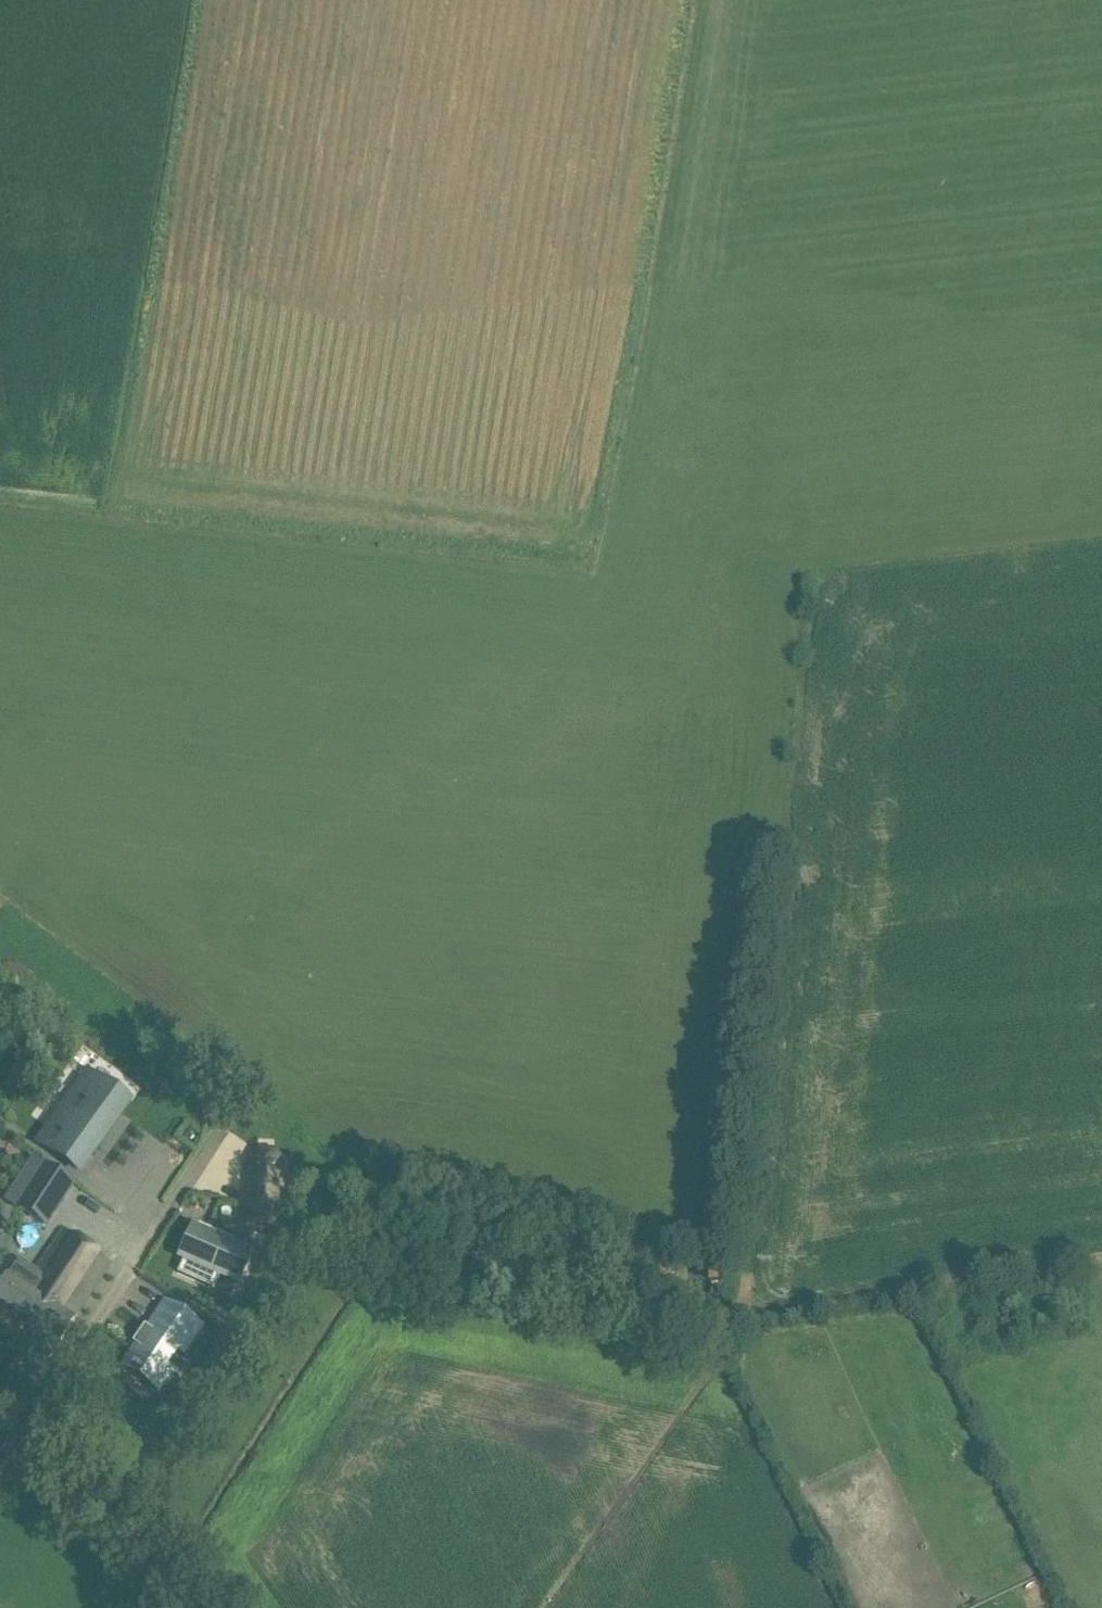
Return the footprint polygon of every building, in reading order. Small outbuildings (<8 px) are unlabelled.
[(103,1143),(132,1102),(109,1085),(106,1089),(86,1074),(37,1143),(75,1170),(88,1153),(93,1157),(103,1143)] [(248,1160),(246,1206),(254,1215),(270,1216),(279,1208),(279,1202),(281,1162),(273,1153),(257,1152),(248,1160)] [(6,1198),(4,1202),(42,1227),(43,1227),(45,1224),(71,1185),(70,1184),(32,1159),(6,1198)] [(182,1259),(175,1273),(211,1290),(217,1277),(236,1286),(245,1265),(247,1265),(249,1260),(248,1260),(250,1255),(215,1238),(214,1240),(191,1230),(179,1257),(182,1259)] [(0,1288),(0,1312),(35,1335),(28,1346),(48,1359),(109,1265),(60,1234),(34,1271),(19,1262),(8,1278),(7,1278),(0,1288)] [(182,1355),(199,1330),(164,1306),(148,1330),(145,1328),(133,1346),(135,1348),(123,1366),(159,1390),(172,1370),(166,1367),(176,1352),(182,1355)] [(215,1346),(208,1355),(223,1366),(230,1356),(215,1346)]
